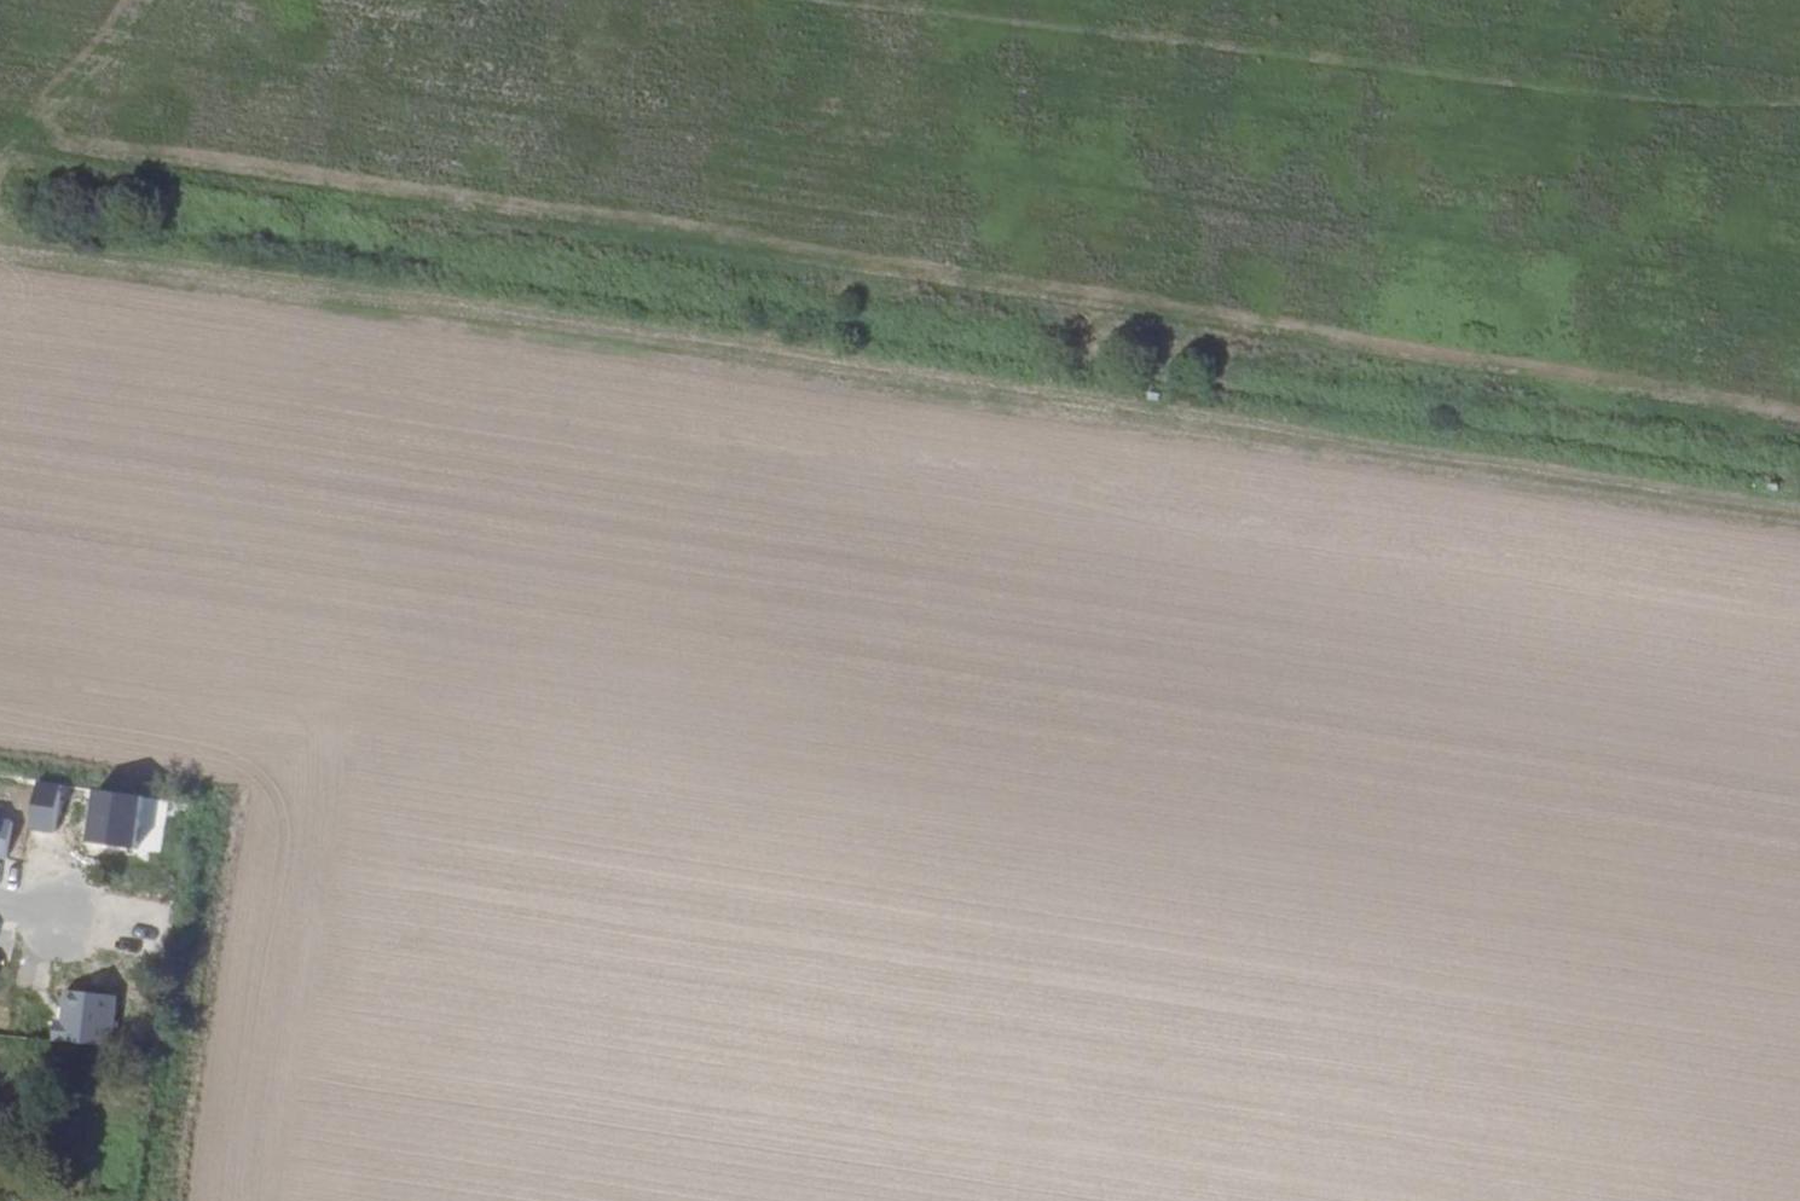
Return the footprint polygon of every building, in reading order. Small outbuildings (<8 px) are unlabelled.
[(40,833),(47,786),(23,782),(16,830),(40,833)] [(82,791),(75,843),(122,850),(130,798),(82,791)] [(98,1049),(104,996),(52,990),(48,1022),(42,1021),(40,1042),(98,1049)]
